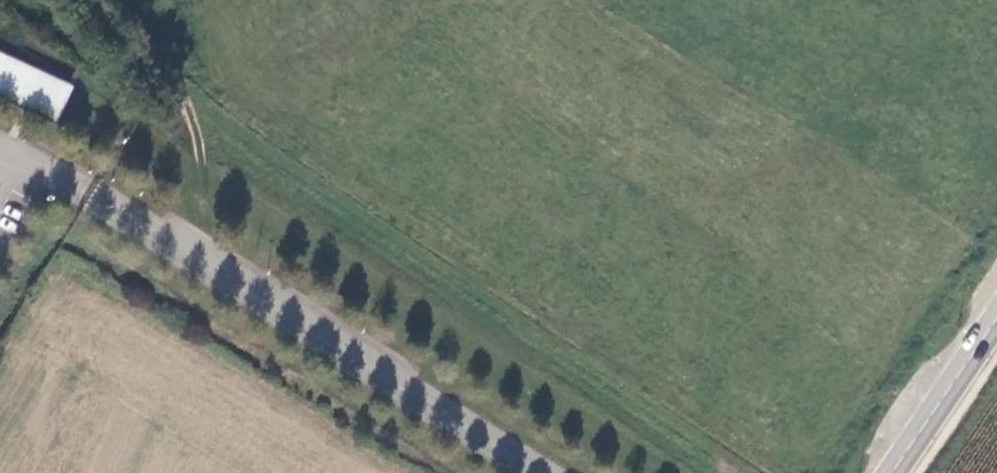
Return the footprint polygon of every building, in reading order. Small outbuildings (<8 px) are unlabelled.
[(0,53),(0,97),(56,123),(74,88),(0,53)]
